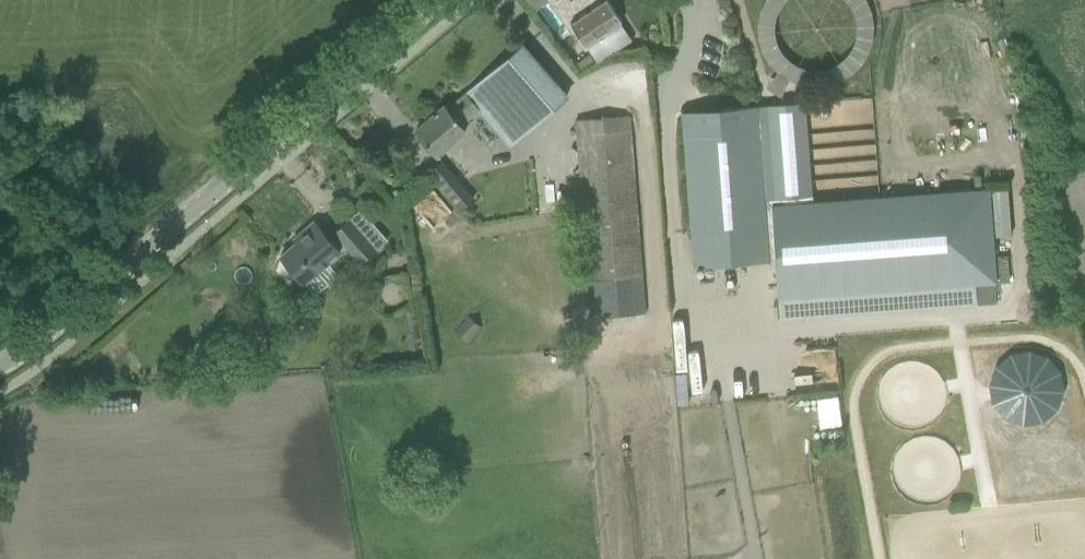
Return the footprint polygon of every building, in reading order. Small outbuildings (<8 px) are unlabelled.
[(548,0),(531,0),(538,8),(548,0)] [(570,24),(585,46),(621,22),(607,0),(570,24)] [(879,52),(865,0),(752,0),(775,81),(879,52)] [(415,130),(437,155),(465,131),(459,124),(478,109),(510,146),(568,96),(522,43),(464,93),(464,94),(446,109),(443,105),(415,130)] [(804,102),(756,106),(764,204),(766,228),(769,261),(775,260),(770,204),(812,201),(804,102)] [(703,110),(682,112),(685,152),(686,164),(691,234),(694,266),(769,261),(766,228),(764,204),(756,106),(703,110)] [(575,120),(591,317),(645,313),(629,116),(575,120)] [(473,197),(443,160),(429,172),(460,208),(473,197)] [(812,201),(770,204),(775,260),(781,319),(975,305),(974,285),(996,283),(988,188),(812,201)] [(991,189),(995,235),(1011,234),(1007,188),(991,189)] [(432,189),(413,206),(443,237),(461,220),(432,189)] [(334,232),(360,262),(375,249),(349,220),(334,232)] [(284,269),(291,277),(297,276),(304,284),(340,252),(313,221),(301,232),(304,235),(280,256),(286,264),(284,269)] [(414,311),(405,312),(409,335),(417,333),(414,311)] [(467,318),(455,333),(467,343),(479,329),(467,318)] [(409,335),(406,335),(408,349),(420,347),(417,333),(409,335)] [(904,367),(901,388),(906,389),(904,403),(921,405),(926,370),(904,367)]
